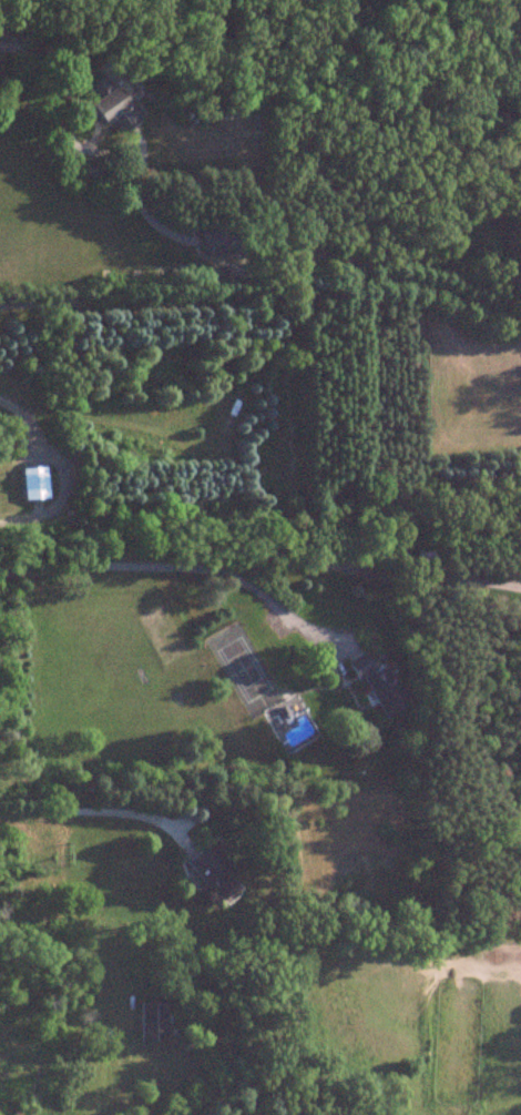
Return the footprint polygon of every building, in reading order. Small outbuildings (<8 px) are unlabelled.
[(124,102),(104,73),(82,87),(91,100),(85,104),(99,125),(107,119),(116,133),(141,117),(129,98),(124,102)] [(198,255),(237,255),(237,229),(198,229),(198,255)] [(19,468),(22,501),(46,499),(43,466),(19,468)] [(405,708),(382,665),(370,671),(361,655),(348,662),(380,721),(405,708)] [(225,907),(241,892),(224,874),(232,866),(220,853),(224,849),(213,837),(185,864),(225,907)] [(163,1043),(163,1002),(138,1002),(138,1043),(163,1043)]
